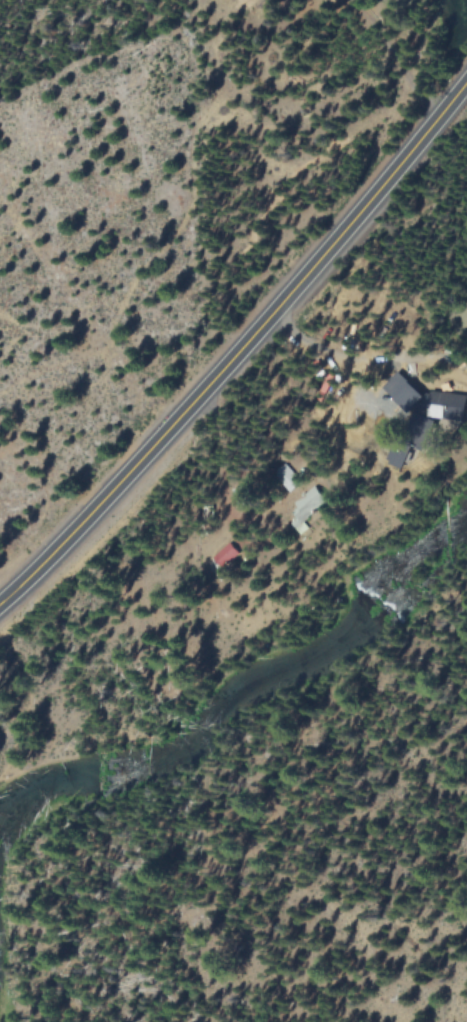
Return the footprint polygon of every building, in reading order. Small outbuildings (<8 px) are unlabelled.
[(406,412),(422,395),(396,370),(380,388),(406,412)] [(426,416),(463,418),(464,407),(427,404),(426,416)] [(422,450),(434,420),(415,412),(403,441),(396,439),(386,463),(400,469),(410,446),(422,450)] [(288,491),(300,483),(285,463),(274,472),(288,491)] [(326,500),(313,486),(290,507),(303,521),(326,500)]
